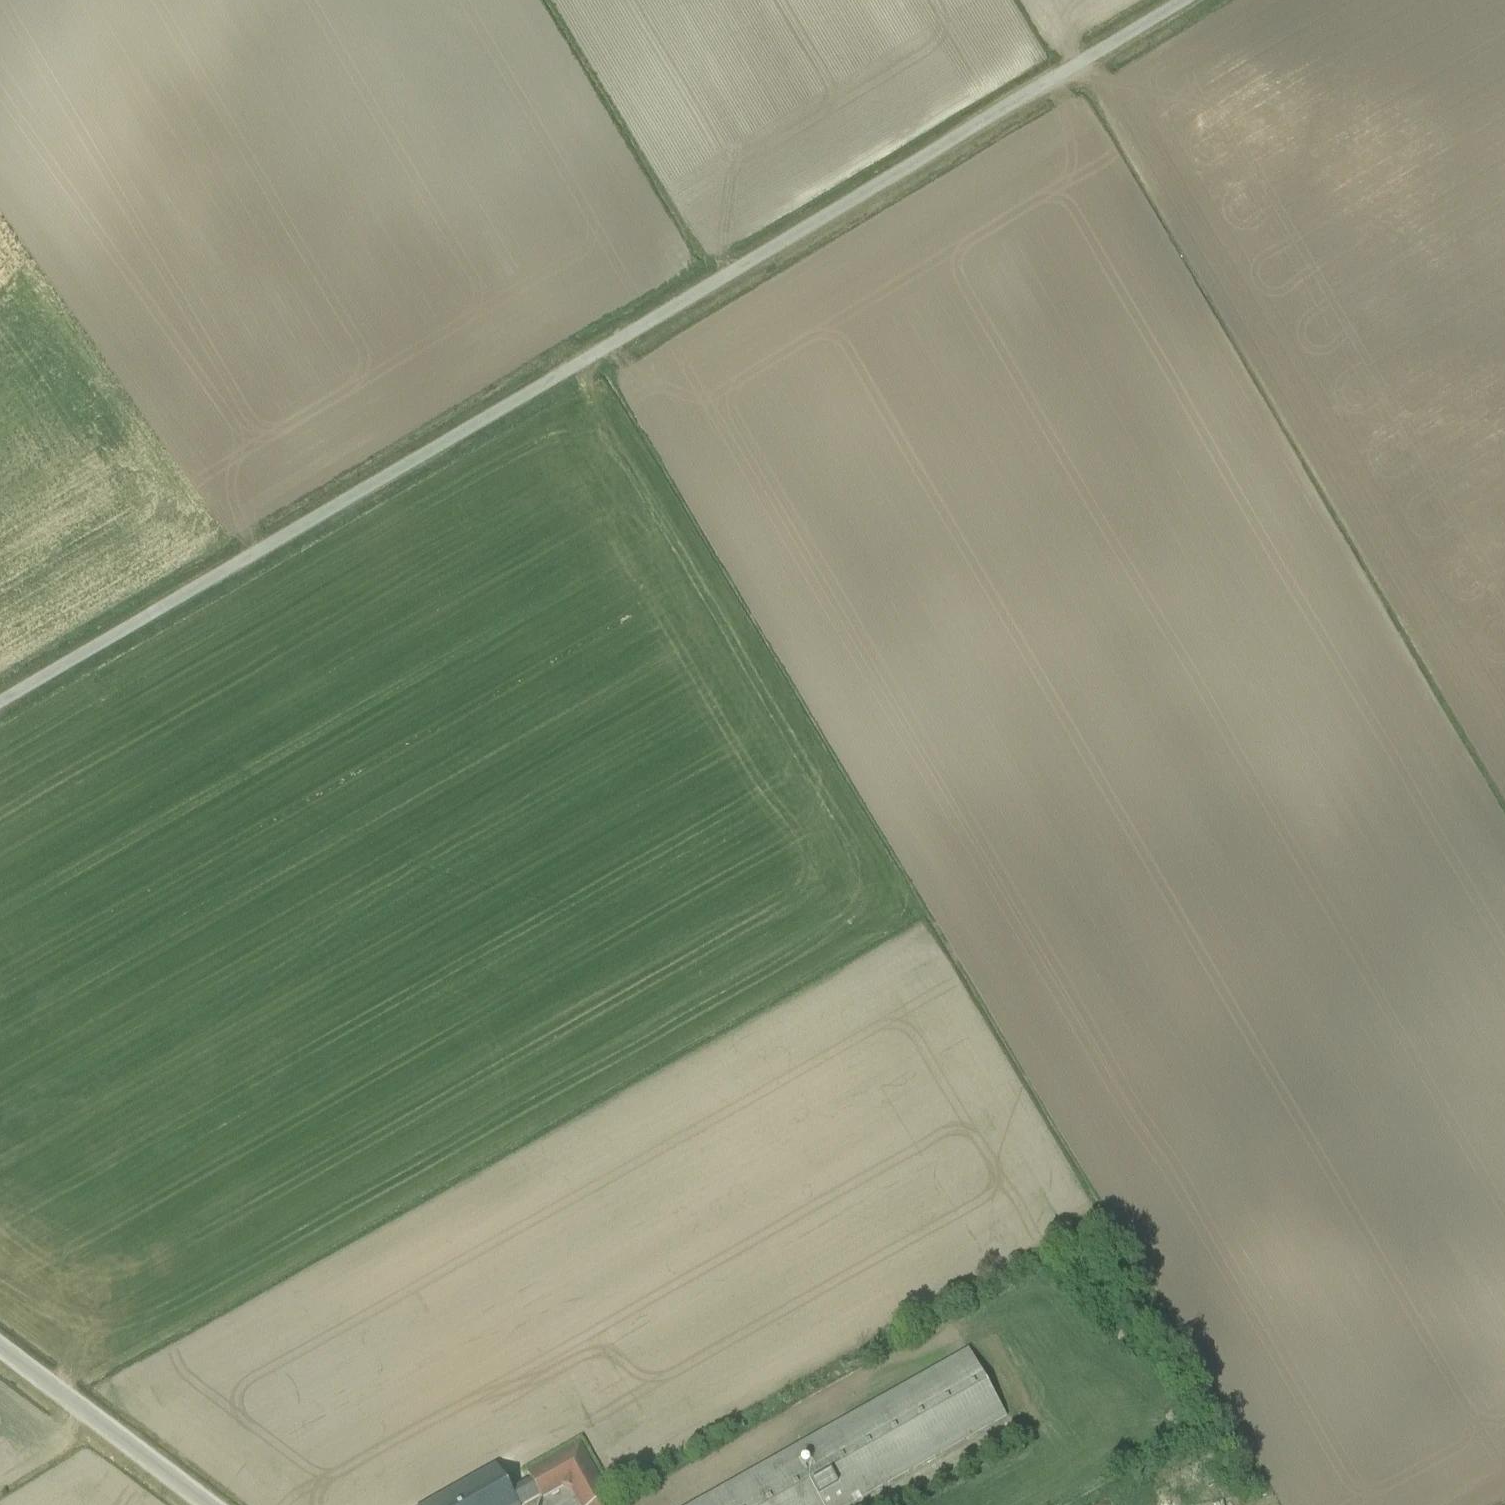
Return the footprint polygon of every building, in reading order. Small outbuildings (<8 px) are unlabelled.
[(705,1504),(859,1504),(1004,1427),(969,1362),(705,1504)] [(533,1478),(547,1502),(572,1487),(582,1504),(602,1504),(606,1503),(578,1453),(533,1478)] [(422,1504),(520,1504),(500,1466),(422,1504)]
